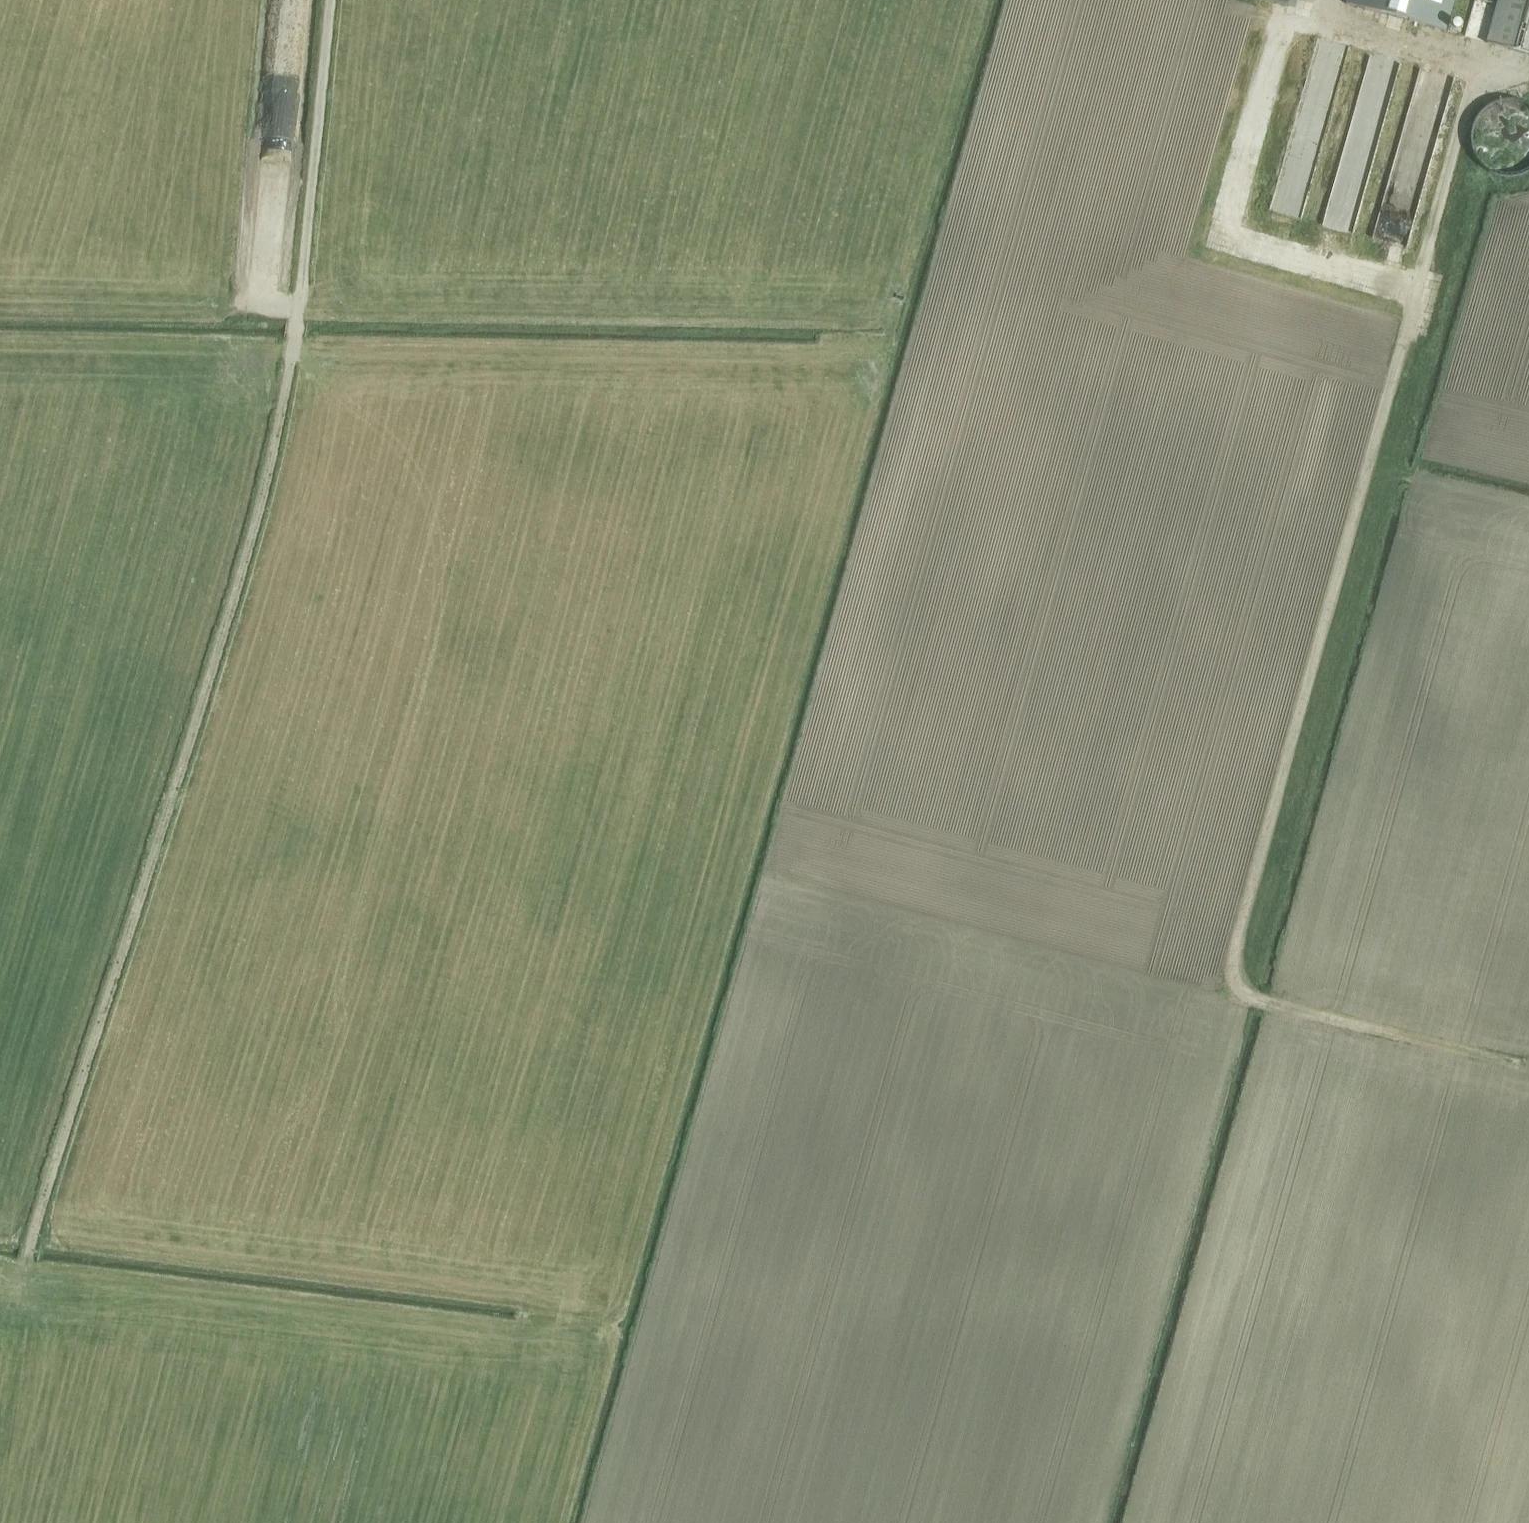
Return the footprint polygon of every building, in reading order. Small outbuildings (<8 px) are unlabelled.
[(1453,0),(1347,0),(1346,4),(1444,31),(1453,0)] [(1499,4),(1488,43),(1528,55),(1528,0),(1500,0),(1499,4)] [(1413,210),(1445,82),(1418,75),(1392,177),(1406,180),(1402,194),(1397,193),(1394,206),(1413,210)] [(1492,105),(1490,158),(1528,159),(1528,106),(1492,105)]
